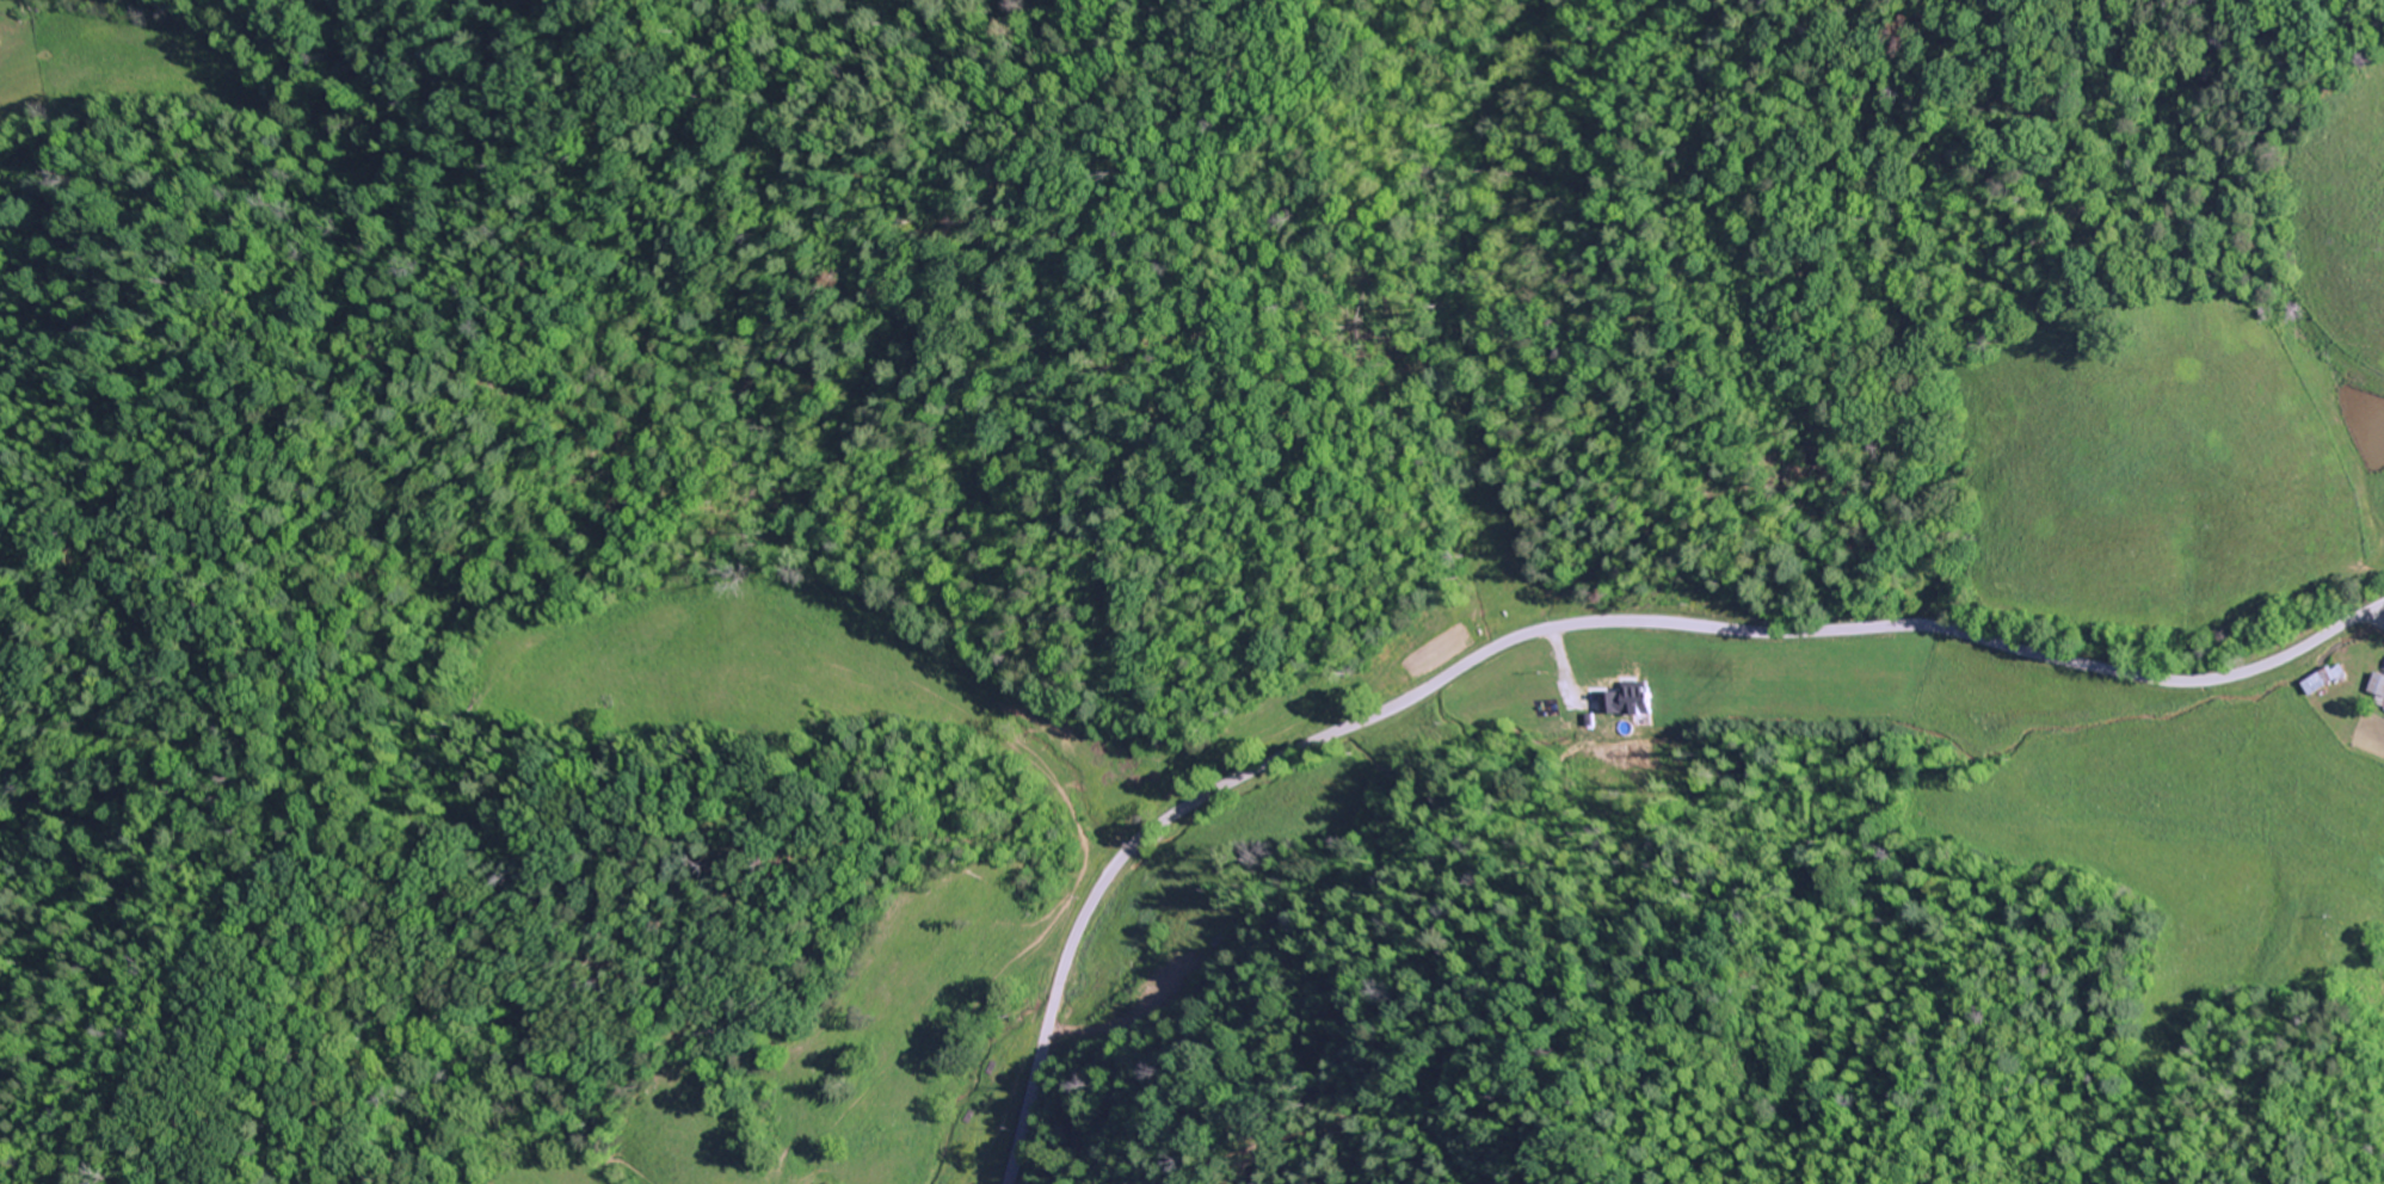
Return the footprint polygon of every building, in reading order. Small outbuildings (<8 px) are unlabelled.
[(2372,694),(2383,698),(2383,675),(2380,673),(2372,694)]
